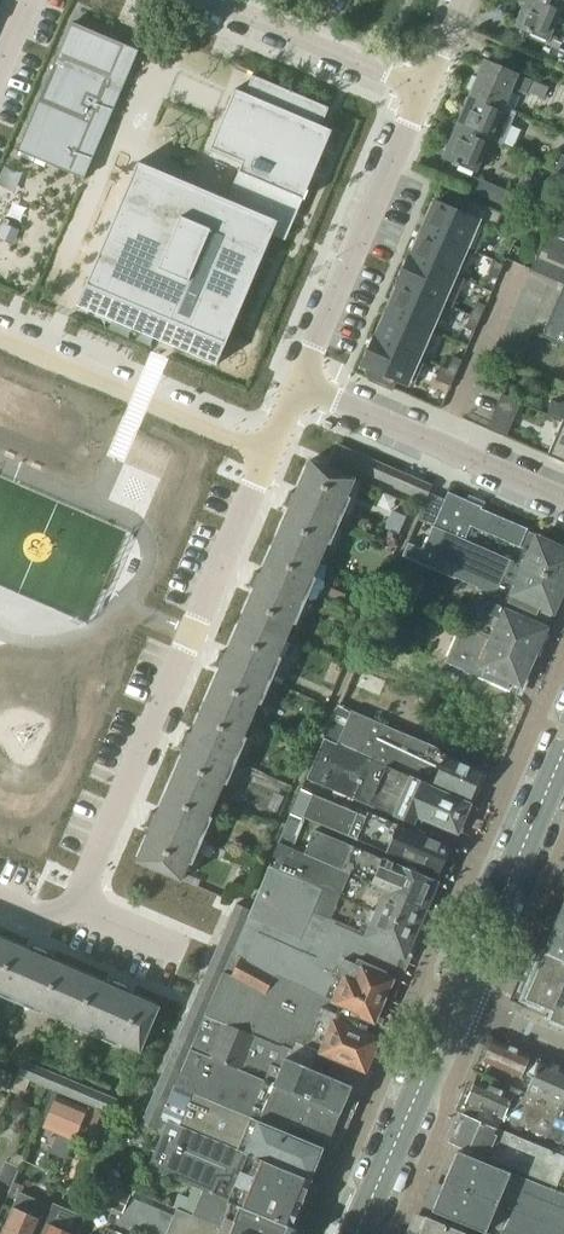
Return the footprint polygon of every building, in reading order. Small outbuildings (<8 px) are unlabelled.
[(517,26),(561,46),(563,40),(563,10),(562,9),(561,10),(540,0),(528,0),(517,26)] [(561,10),(562,9),(563,4),(563,0),(540,0),(561,10)] [(139,51),(72,22),(17,151),(84,179),(139,51)] [(148,34),(141,51),(154,57),(162,39),(148,34)] [(553,46),(546,61),(563,69),(563,51),(553,46)] [(518,76),(486,62),(471,96),(504,110),(504,108),(512,89),(526,95),(527,92),(544,99),(549,88),(519,75),(518,76)] [(138,162),(77,306),(79,307),(87,286),(184,327),(176,346),(216,363),(215,365),(217,365),(272,235),(273,233),(280,236),(283,229),(289,231),(332,131),(330,130),(329,132),(320,128),(301,119),(308,102),(328,111),(329,108),(253,76),(244,96),(241,94),(235,92),(236,90),(234,89),(208,151),(210,152),(211,150),(242,163),(234,184),(243,188),(235,206),(139,165),(140,163),(138,162)] [(458,127),(490,141),(490,140),(502,145),(516,113),(504,108),(504,110),(471,96),(458,127)] [(308,102),(301,119),(320,128),(328,111),(308,102)] [(444,160),(476,174),(490,141),(458,127),(444,160)] [(467,194),(502,208),(509,191),(474,177),(467,194)] [(548,233),(563,240),(563,196),(548,233)] [(436,201),(423,230),(466,248),(478,219),(497,227),(503,212),(472,199),(465,214),(436,201)] [(411,255),(410,257),(454,276),(466,248),(423,230),(412,256),(411,255)] [(531,271),(563,285),(563,240),(548,233),(531,271)] [(410,257),(399,284),(442,303),(454,276),(410,257)] [(495,261),(490,274),(498,278),(504,265),(495,261)] [(399,285),(388,311),(430,330),(442,303),(399,284),(398,285),(399,285)] [(542,337),(563,346),(563,286),(542,337)] [(477,303),(472,316),(481,319),(486,306),(477,303)] [(375,337),(375,338),(419,357),(430,330),(388,311),(376,337),(375,337)] [(472,316),(466,329),(475,332),(481,319),(472,316)] [(375,338),(363,366),(375,371),(371,379),(392,388),(395,380),(406,385),(419,357),(375,338)] [(454,357),(448,370),(457,374),(463,361),(454,357)] [(448,370),(442,383),(451,387),(457,374),(448,370)] [(507,395),(502,407),(512,412),(517,400),(507,395)] [(502,407),(497,419),(507,424),(512,412),(502,407)] [(497,419),(492,431),(501,436),(507,424),(497,419)] [(548,456),(563,463),(563,420),(548,456)] [(342,464),(348,449),(338,445),(331,460),(342,464)] [(352,469),(358,453),(348,449),(342,464),(352,469)] [(362,473),(369,458),(358,453),(352,469),(362,473)] [(372,478),(379,462),(369,458),(362,473),(372,478)] [(292,510),(289,516),(278,542),(322,562),(330,545),(334,546),(354,499),(351,498),(358,481),(313,462),(298,497),(291,494),(286,508),(292,510)] [(383,482),(389,467),(379,462),(372,478),(383,482)] [(393,486),(400,471),(389,467),(383,482),(393,486)] [(393,486),(403,491),(410,475),(400,471),(393,486)] [(414,495),(420,480),(410,475),(403,491),(414,495)] [(420,480),(414,495),(426,501),(429,494),(427,493),(431,484),(426,482),(420,480)] [(433,528),(434,527),(466,541),(471,527),(521,548),(527,532),(528,529),(482,510),(482,508),(448,493),(445,501),(429,494),(426,501),(427,501),(418,521),(433,528)] [(477,590),(511,604),(550,621),(563,589),(563,584),(518,563),(511,560),(465,541),(466,541),(434,527),(433,528),(423,550),(409,544),(403,556),(453,579),(477,590)] [(525,549),(518,563),(563,584),(563,550),(549,544),(551,540),(539,535),(538,537),(527,532),(521,548),(525,549)] [(258,588),(254,596),(243,622),(288,642),(295,624),(300,626),(320,579),(316,577),(322,562),(278,542),(264,575),(257,572),(251,586),(258,588)] [(447,587),(401,567),(390,591),(436,612),(447,587)] [(534,658),(550,621),(511,604),(477,590),(461,626),(489,639),(534,658)] [(223,669),(219,675),(208,702),(253,721),(260,703),(266,706),(286,660),(281,657),(288,642),(243,622),(229,655),(222,652),(216,666),(223,669)] [(523,685),(534,658),(489,639),(461,626),(460,625),(444,661),(442,660),(442,661),(514,692),(518,683),(523,685)] [(188,747),(185,754),(173,782),(217,801),(225,783),(231,786),(252,738),(246,736),(253,721),(208,702),(194,734),(188,732),(182,745),(188,747)] [(373,760),(392,768),(434,786),(434,784),(473,800),(484,774),(445,758),(446,755),(439,753),(441,748),(371,719),(352,711),(336,747),(372,763),(373,760)] [(373,760),(372,763),(336,747),(323,741),(308,777),(420,827),(424,817),(458,832),(460,830),(463,831),(472,810),(468,808),(470,806),(432,789),(434,786),(392,768),(373,760)] [(153,828),(150,835),(138,862),(183,881),(191,862),(197,865),(218,817),(212,815),(217,801),(173,782),(159,813),(153,811),(147,825),(153,828)] [(369,814),(368,818),(312,795),(303,817),(358,840),(359,838),(442,873),(442,872),(446,874),(452,860),(448,859),(452,849),(369,814)] [(290,814),(279,843),(293,848),(304,820),(290,814)] [(314,829),(304,853),(344,870),(389,889),(390,887),(407,894),(406,898),(428,907),(439,881),(354,846),(314,829)] [(279,843),(273,856),(278,858),(275,867),(325,888),(323,894),(417,933),(420,927),(422,927),(428,913),(426,913),(427,910),(428,907),(406,898),(407,894),(390,887),(389,889),(344,870),(304,853),(293,848),(279,843)] [(239,942),(235,952),(243,956),(260,966),(277,976),(310,989),(312,989),(330,1002),(334,1005),(376,1021),(377,1019),(382,1021),(390,1002),(397,983),(394,982),(403,957),(364,935),(364,933),(314,913),(320,900),(323,894),(325,888),(275,867),(271,865),(252,910),(248,921),(244,931),(239,942)] [(320,900),(314,913),(364,933),(364,935),(403,957),(404,956),(407,958),(408,956),(410,956),(417,939),(415,938),(417,933),(323,894),(320,900)] [(237,904),(233,914),(248,921),(252,910),(237,904)] [(544,951),(563,960),(563,904),(544,951)] [(233,914),(228,925),(244,931),(248,921),(233,914)] [(228,925),(224,935),(239,942),(244,931),(228,925)] [(224,935),(219,945),(235,952),(239,942),(224,935)] [(43,1015),(45,1010),(60,1017),(79,972),(48,959),(50,953),(36,947),(33,952),(0,938),(0,996),(43,1015)] [(219,945),(215,956),(230,963),(235,952),(219,945)] [(524,998),(531,1002),(532,1002),(552,1012),(549,1020),(563,1027),(563,960),(544,951),(543,952),(524,998)] [(213,1004),(208,1015),(230,1024),(251,1033),(283,1047),(292,1050),(293,1048),(294,1049),(296,1044),(297,1042),(324,1052),(361,1067),(361,1068),(368,1071),(381,1037),(377,1035),(376,1036),(371,1034),(376,1021),(334,1005),(330,1002),(312,989),(310,989),(277,976),(260,966),(243,956),(235,952),(230,963),(226,973),(222,983),(217,994),(213,1004)] [(215,956),(210,966),(226,973),(230,963),(215,956)] [(210,966),(206,977),(222,983),(226,973),(210,966)] [(77,1029),(124,1050),(126,1045),(142,1052),(162,1007),(128,993),(130,987),(116,981),(113,987),(79,972),(60,1017),(79,1025),(77,1029)] [(206,977),(201,987),(217,994),(222,983),(206,977)] [(201,987),(197,997),(213,1004),(217,994),(201,987)] [(197,997),(192,1008),(208,1015),(213,1004),(197,997)] [(192,1008),(188,1018),(204,1025),(208,1015),(192,1008)] [(195,1046),(193,1051),(343,1114),(355,1085),(344,1081),(339,1085),(312,1073),(314,1068),(289,1057),(292,1050),(283,1047),(251,1033),(230,1024),(208,1015),(204,1025),(199,1036),(195,1046)] [(188,1018),(183,1029),(199,1036),(204,1025),(188,1018)] [(183,1029),(179,1039),(195,1046),(199,1036),(183,1029)] [(179,1039),(174,1049),(190,1056),(193,1051),(195,1046),(179,1039)] [(530,1082),(526,1092),(562,1107),(563,1102),(563,1069),(540,1059),(531,1055),(494,1039),(484,1062),(530,1082)] [(174,1049),(170,1060),(186,1067),(190,1056),(174,1049)] [(181,1077),(178,1085),(289,1133),(293,1123),(325,1136),(325,1138),(331,1141),(343,1114),(193,1051),(190,1056),(186,1067),(181,1077)] [(170,1060),(166,1070),(181,1077),(186,1067),(170,1060)] [(35,1066),(24,1062),(18,1076),(29,1080),(35,1066)] [(40,1085),(46,1070),(35,1066),(29,1080),(40,1085)] [(0,1069),(0,1086),(10,1089),(15,1075),(13,1074),(0,1069)] [(50,1089),(56,1074),(46,1070),(40,1085),(50,1089)] [(166,1070),(161,1081),(177,1087),(178,1085),(181,1077),(166,1070)] [(61,1093),(67,1079),(56,1074),(50,1089),(61,1093)] [(498,1129),(502,1119),(504,1120),(505,1118),(563,1144),(563,1109),(562,1107),(526,1092),(485,1075),(481,1077),(479,1081),(477,1081),(467,1104),(480,1110),(476,1119),(498,1129)] [(72,1098),(77,1083),(67,1079),(61,1093),(72,1098)] [(161,1081),(157,1091),(172,1098),(177,1087),(161,1081)] [(82,1102),(88,1087),(77,1083),(72,1098),(82,1102)] [(163,1119),(322,1184),(333,1157),(333,1156),(296,1141),(298,1137),(289,1133),(178,1085),(177,1087),(172,1098),(168,1108),(163,1119)] [(93,1106),(99,1091),(88,1087),(82,1102),(93,1106)] [(103,1110),(109,1096),(99,1091),(93,1106),(103,1110)] [(157,1091),(152,1101),(168,1108),(172,1098),(157,1091)] [(114,1115),(120,1100),(109,1096),(103,1110),(114,1115)] [(88,1141),(99,1111),(63,1098),(52,1128),(88,1141)] [(152,1101),(148,1112),(163,1119),(168,1108),(152,1101)] [(148,1112),(143,1122),(156,1128),(157,1134),(163,1119),(148,1112)] [(558,1185),(563,1169),(563,1157),(498,1129),(476,1119),(463,1114),(451,1142),(558,1185)] [(162,1136),(149,1168),(194,1186),(190,1197),(180,1193),(174,1208),(177,1209),(194,1216),(221,1227),(232,1201),(250,1209),(303,1229),(322,1184),(163,1119),(157,1134),(162,1136)] [(458,1150),(445,1180),(563,1231),(563,1195),(458,1150)] [(1,1189),(9,1193),(12,1185),(20,1167),(6,1162),(0,1175),(0,1191),(1,1189)] [(491,1233),(563,1233),(563,1231),(445,1180),(433,1209),(491,1233)] [(118,1233),(121,1223),(131,1198),(132,1195),(112,1187),(104,1207),(113,1210),(106,1227),(108,1228),(105,1233),(117,1233),(118,1233)] [(3,1233),(34,1233),(45,1209),(15,1196),(5,1220),(8,1221),(3,1233)] [(121,1223),(132,1228),(145,1233),(238,1233),(221,1227),(194,1216),(177,1209),(174,1216),(131,1198),(121,1223)] [(221,1227),(238,1233),(301,1233),(303,1229),(250,1209),(232,1201),(221,1227)] [(84,1220),(54,1207),(48,1222),(43,1233),(78,1233),(84,1220)] [(420,1233),(472,1233),(428,1216),(420,1233)] [(117,1233),(129,1233),(132,1228),(121,1223),(118,1233),(117,1233)]
